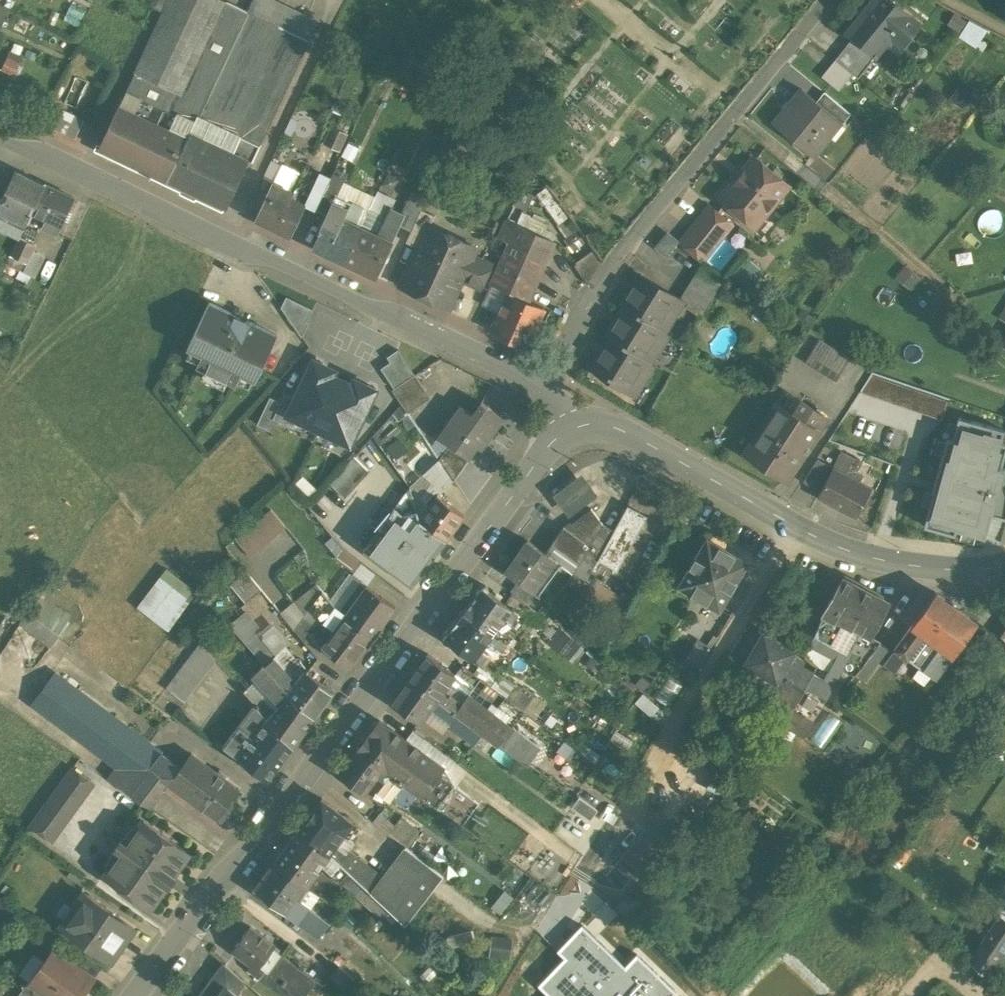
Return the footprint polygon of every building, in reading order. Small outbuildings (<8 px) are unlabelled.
[(225,0),(169,0),(164,11),(135,72),(204,104),(198,116),(260,144),(309,40),(225,0)] [(153,6),(164,11),(169,0),(156,0),(153,6)] [(848,32),(853,37),(876,55),(897,29),(908,39),(921,23),(893,0),(874,0),(848,32)] [(0,3),(0,25),(1,26),(10,8),(0,3)] [(971,17),(963,34),(981,44),(990,27),(971,17)] [(876,55),(853,37),(835,58),(853,72),(858,77),(876,55)] [(20,62),(7,56),(2,68),(15,74),(20,62)] [(853,72),(835,58),(821,76),(838,90),(853,72)] [(198,116),(198,115),(194,122),(127,90),(100,146),(227,206),(249,160),(253,161),(260,145),(260,144),(198,116)] [(817,100),(804,90),(787,112),(784,109),(773,122),(813,154),(841,120),(817,100)] [(850,112),(824,91),(817,100),(841,120),(842,121),(850,112)] [(344,134),(333,129),(327,143),(338,148),(344,134)] [(753,158),(721,197),(754,224),(786,185),(753,158)] [(331,178),(305,166),(293,190),(294,191),(292,197),(306,203),(306,204),(317,209),(331,178)] [(347,172),(336,167),(331,178),(317,209),(326,214),(335,195),(337,195),(347,172)] [(15,168),(0,200),(0,211),(26,224),(33,211),(46,183),(15,168)] [(293,190),(273,181),(255,219),(291,236),(306,204),(306,203),(292,197),(294,191),(293,190)] [(76,197),(46,183),(33,211),(47,218),(62,225),(76,197)] [(337,195),(335,195),(326,214),(319,230),(320,231),(313,246),(344,261),(359,227),(355,225),(363,208),(337,195)] [(384,200),(375,195),(369,207),(379,210),(384,200)] [(421,208),(409,202),(400,221),(401,221),(400,223),(411,229),(421,208)] [(710,204),(690,229),(713,248),(733,223),(710,204)] [(379,210),(369,207),(359,227),(378,236),(388,215),(379,210)] [(435,215),(421,208),(406,241),(418,247),(426,231),(427,231),(435,215)] [(400,221),(388,215),(378,236),(392,243),(400,223),(401,221),(400,221)] [(62,225),(47,218),(43,226),(58,233),(62,225)] [(518,223),(507,218),(499,237),(510,242),(518,223)] [(555,240),(518,223),(510,242),(505,252),(537,268),(541,270),(555,240)] [(23,231),(14,227),(9,238),(13,240),(7,251),(12,253),(20,236),(23,231)] [(378,236),(359,227),(344,261),(377,276),(392,243),(378,236)] [(713,248),(690,229),(679,241),(702,260),(703,260),(713,248)] [(427,231),(426,231),(418,247),(412,260),(402,282),(419,289),(417,292),(433,299),(434,297),(450,304),(462,277),(472,256),(476,246),(448,233),(445,240),(427,231)] [(667,232),(656,246),(666,254),(677,240),(667,232)] [(20,236),(12,253),(7,263),(23,270),(36,243),(20,236)] [(593,248),(573,263),(586,281),(585,282),(587,283),(588,281),(602,260),(593,248)] [(537,268),(505,252),(491,282),(509,290),(524,297),(537,268)] [(492,265),(472,256),(462,277),(482,286),(492,265)] [(703,260),(702,260),(685,289),(707,303),(723,277),(703,260)] [(672,297),(640,277),(623,306),(626,308),(655,325),(672,297)] [(524,297),(509,290),(491,330),(527,347),(545,307),(524,297)] [(314,310),(287,297),(280,307),(301,338),(314,310)] [(278,334),(209,301),(188,346),(203,353),(197,365),(236,383),(241,371),(257,379),(278,334)] [(655,325),(626,308),(609,336),(612,338),(641,356),(658,327),(655,325)] [(641,356),(612,338),(594,367),(627,386),(644,358),(641,356)] [(850,357),(818,338),(805,361),(836,380),(850,357)] [(414,374),(415,373),(399,349),(388,357),(391,361),(381,368),(394,387),(414,374)] [(329,366),(315,359),(305,380),(296,397),(289,413),(290,413),(320,427),(345,373),(329,366)] [(863,388),(944,415),(949,397),(872,371),(863,388)] [(362,381),(345,373),(320,427),(350,442),(368,406),(376,388),(362,381)] [(394,387),(392,388),(408,412),(430,397),(414,374),(394,387)] [(289,413),(296,397),(285,392),(281,401),(270,396),(257,423),(270,429),(275,418),(286,423),(290,413),(289,413)] [(789,393),(782,405),(776,401),(746,449),(756,455),(754,459),(766,467),(767,465),(788,479),(805,452),(804,451),(826,417),(789,393)] [(481,402),(472,413),(460,405),(446,424),(458,431),(449,444),(469,457),(477,445),(482,448),(503,417),(481,402)] [(923,526),(955,535),(957,530),(986,538),(993,509),(1004,513),(1004,468),(1002,467),(1004,456),(1004,443),(1002,442),(1004,430),(959,417),(953,439),(947,439),(923,526)] [(458,431),(446,424),(438,436),(449,444),(458,431)] [(397,455),(410,449),(404,437),(391,443),(397,455)] [(469,457),(449,444),(439,459),(444,466),(453,479),(454,479),(469,457)] [(841,451),(832,467),(845,474),(848,468),(854,458),(841,451)] [(860,459),(855,456),(854,458),(848,468),(853,471),(860,459)] [(346,498),(370,472),(354,457),(329,483),(346,498)] [(817,459),(803,481),(816,488),(828,465),(817,459)] [(444,466),(440,470),(439,468),(429,476),(439,489),(442,486),(444,488),(453,479),(444,466)] [(845,474),(832,467),(817,495),(856,516),(871,488),(859,482),(845,474)] [(853,471),(848,468),(845,474),(859,482),(863,476),(853,471)] [(582,473),(554,494),(569,514),(597,493),(582,473)] [(411,584),(446,538),(420,517),(418,511),(410,489),(364,549),(411,584)] [(464,514),(434,491),(427,499),(431,502),(426,508),(423,505),(418,511),(420,517),(446,538),(464,514)] [(615,527),(598,558),(617,569),(647,515),(628,504),(615,527)] [(592,506),(568,526),(591,548),(604,522),(592,506)] [(271,509),(235,538),(250,556),(286,527),(271,509)] [(565,524),(546,552),(557,560),(556,561),(585,581),(598,558),(615,527),(604,522),(591,548),(568,526),(565,524)] [(708,537),(681,583),(695,591),(719,606),(746,560),(724,546),(725,544),(726,541),(725,538),(723,535),(720,534),(717,533),(714,534),(711,535),(710,538),(708,537)] [(546,552),(528,540),(505,570),(535,592),(556,561),(557,560),(546,552)] [(361,562),(342,548),(335,557),(354,571),(361,562)] [(167,568),(137,606),(163,626),(192,587),(167,568)] [(245,571),(230,584),(246,602),(261,589),(245,571)] [(843,577),(824,610),(838,614),(854,583),(843,577)] [(477,589),(477,591),(463,610),(493,632),(500,624),(505,617),(513,606),(490,589),(489,587),(488,584),(486,583),(484,583),(482,583),(479,585),(478,587),(477,589)] [(890,602),(854,583),(838,614),(837,616),(858,628),(862,630),(857,637),(867,642),(871,635),(872,636),(873,635),(890,602)] [(344,615),(343,616),(373,638),(396,606),(367,584),(344,615)] [(344,615),(321,588),(307,607),(320,617),(310,631),(322,645),(343,616),(344,615)] [(287,591),(272,603),(294,629),(305,615),(287,591)] [(951,602),(937,593),(938,592),(935,591),(934,593),(935,594),(926,607),(925,606),(923,609),(924,610),(915,623),(913,622),(913,623),(914,624),(915,625),(916,624),(927,632),(943,643),(954,651),(954,652),(955,653),(956,654),(956,653),(955,652),(965,638),(966,639),(969,636),(968,635),(977,623),(978,624),(979,621),(963,611),(964,610),(962,608),(961,609),(953,603),(953,602),(952,601),(951,602)] [(519,611),(513,606),(505,617),(511,621),(519,611)] [(261,629),(246,610),(230,624),(263,662),(265,664),(273,656),(276,653),(258,631),(261,629)] [(449,641),(451,641),(474,658),(481,649),(487,641),(493,632),(463,610),(450,628),(447,628),(445,630),(444,632),(443,634),(443,636),(445,638),(446,640),(449,641)] [(838,614),(824,610),(821,615),(817,626),(814,633),(842,647),(847,650),(848,648),(858,628),(837,616),(838,614)] [(59,636),(27,613),(19,623),(51,648),(59,636)] [(373,638),(343,616),(322,645),(351,667),(373,638)] [(817,626),(806,621),(795,642),(808,649),(814,633),(817,626)] [(514,635),(500,624),(493,632),(508,643),(514,635)] [(914,624),(896,649),(909,657),(927,632),(916,624),(915,625),(914,624)] [(563,625),(551,638),(572,659),(585,645),(563,625)] [(751,628),(733,657),(746,665),(747,663),(745,662),(762,634),(751,628)] [(762,634),(745,662),(747,663),(746,665),(742,671),(750,675),(750,674),(766,683),(768,681),(773,684),(776,680),(777,680),(792,655),(795,649),(763,631),(762,634)] [(508,643),(493,632),(487,641),(501,651),(508,643)] [(927,632),(909,657),(925,669),(943,643),(927,632)] [(842,647),(814,633),(810,642),(820,647),(819,649),(836,658),(842,647)] [(867,642),(857,637),(851,650),(853,651),(852,653),(867,660),(880,643),(882,640),(873,635),(872,636),(871,635),(867,642)] [(698,638),(685,659),(699,667),(712,646),(698,638)] [(199,642),(165,687),(184,701),(215,660),(199,642)] [(880,643),(867,660),(876,667),(888,650),(880,643)] [(954,651),(943,643),(925,669),(938,678),(941,674),(940,674),(955,653),(954,652),(954,651)] [(305,668),(285,644),(276,653),(273,656),(295,681),(305,668)] [(836,658),(824,679),(814,673),(807,686),(828,697),(844,668),(852,653),(853,651),(851,650),(848,648),(847,650),(842,647),(836,658)] [(487,653),(481,649),(474,658),(480,662),(487,653)] [(428,652),(411,677),(439,697),(446,688),(456,673),(428,652)] [(867,660),(852,653),(844,668),(856,674),(867,660)] [(792,655),(777,680),(776,680),(773,684),(770,690),(796,705),(807,686),(814,673),(801,666),(804,662),(792,655)] [(295,681),(273,656),(265,664),(286,689),(288,691),(295,681)] [(286,689),(265,664),(263,662),(252,673),(255,676),(276,699),(286,689)] [(326,676),(312,666),(308,671),(322,681),(326,676)] [(308,671),(305,668),(295,681),(288,691),(289,693),(313,719),(334,690),(322,681),(308,671)] [(181,766),(54,671),(31,703),(97,751),(101,746),(121,761),(127,753),(169,782),(181,766)] [(475,687),(456,673),(446,688),(463,701),(469,693),(470,693),(475,687)] [(276,699),(255,676),(243,690),(253,702),(267,717),(280,703),(276,699)] [(411,677),(393,701),(420,722),(433,705),(439,697),(411,677)] [(507,697),(481,678),(475,687),(470,693),(513,725),(516,720),(500,708),(507,697)] [(796,705),(770,690),(773,684),(768,681),(766,683),(756,700),(777,712),(774,717),(785,724),(796,705)] [(463,701),(446,688),(439,697),(456,711),(463,701)] [(286,689),(276,699),(280,703),(289,693),(288,691),(286,689)] [(280,703),(267,717),(293,746),(313,719),(289,693),(280,703)] [(470,693),(469,693),(463,701),(456,711),(483,730),(510,750),(523,733),(513,725),(470,693)] [(456,711),(439,697),(433,705),(453,720),(451,724),(461,732),(470,720),(456,711)] [(524,710),(507,697),(500,708),(516,720),(524,710)] [(267,717),(253,702),(223,744),(266,778),(293,746),(267,717)] [(407,738),(380,719),(358,749),(383,768),(400,780),(400,779),(423,795),(444,766),(407,739),(407,738)] [(483,730),(470,720),(461,732),(475,742),(483,730)] [(523,733),(510,750),(529,763),(542,746),(523,733)] [(383,768),(358,749),(340,773),(365,792),(383,768)] [(169,782),(127,753),(121,761),(109,778),(150,807),(165,788),(169,782)] [(169,782),(165,788),(189,806),(193,800),(192,800),(200,788),(195,784),(208,766),(190,753),(181,766),(169,782)] [(239,788),(208,766),(195,784),(200,788),(192,800),(193,800),(222,821),(233,805),(229,803),(239,788)] [(444,766),(423,795),(441,808),(448,798),(447,798),(456,785),(444,766)] [(72,767),(30,824),(52,840),(94,783),(72,767)] [(456,785),(447,798),(448,798),(441,808),(463,824),(479,802),(456,785)] [(598,808),(580,795),(572,805),(590,819),(598,808)] [(354,820),(323,797),(299,830),(330,854),(331,853),(336,845),(345,833),(354,820)] [(396,825),(380,812),(374,821),(390,833),(396,825)] [(417,832),(400,819),(396,825),(390,833),(406,846),(407,846),(417,832)] [(354,820),(345,833),(349,836),(358,824),(354,820)] [(190,854),(145,821),(130,841),(124,836),(115,848),(121,853),(106,874),(150,907),(166,886),(169,888),(178,878),(174,875),(190,854)] [(299,830),(275,862),(308,886),(324,864),(330,854),(299,830)] [(348,854),(336,845),(331,853),(338,859),(346,867),(355,854),(351,850),(348,854)] [(384,876),(373,891),(408,923),(445,875),(407,846),(406,846),(384,876)] [(338,859),(331,853),(330,854),(324,864),(330,869),(338,859)] [(384,876),(355,854),(346,867),(350,871),(373,891),(384,876)] [(338,859),(330,869),(342,880),(350,871),(346,867),(338,859)] [(275,862),(254,889),(287,913),(298,898),(308,886),(275,862)] [(134,927),(85,893),(62,925),(111,960),(118,949),(123,949),(122,943),(134,927)] [(298,898),(287,913),(319,938),(331,923),(298,898)] [(1000,915),(971,961),(986,975),(1002,951),(1004,953),(1004,918),(1000,915)] [(566,942),(573,949),(538,986),(549,995),(672,995),(677,991),(637,954),(625,966),(582,925),(566,942)] [(276,946),(251,926),(233,951),(251,964),(248,969),(259,977),(266,967),(269,970),(281,953),(275,948),(276,946)] [(498,950),(515,951),(515,937),(498,936),(498,950)] [(32,982),(51,995),(79,995),(93,977),(55,950),(33,980),(32,982)] [(281,953),(269,970),(266,967),(259,977),(285,995),(305,995),(317,980),(281,953)] [(244,982),(225,964),(216,976),(236,992),(244,982)] [(356,981),(338,964),(329,973),(348,990),(356,981)] [(216,976),(201,995),(242,995),(236,992),(216,976)] [(32,982),(33,980),(29,977),(22,989),(32,995),(51,995),(32,982)]
